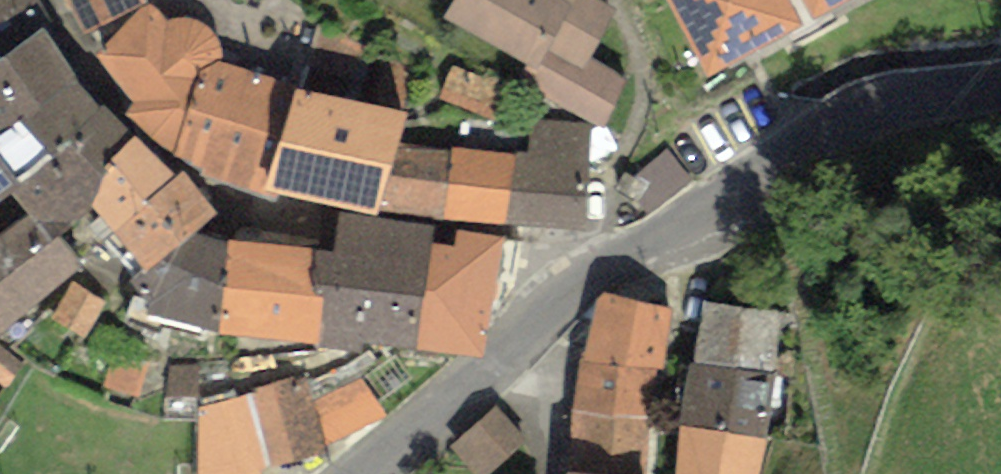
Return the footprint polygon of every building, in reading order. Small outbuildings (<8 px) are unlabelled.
[(38,0),(0,0),(0,59),(5,57),(40,30),(51,22),(38,0)] [(84,33),(149,4),(154,0),(68,0),(84,33)] [(624,82),(615,72),(591,59),(615,10),(598,0),(453,0),(444,17),(528,64),(524,69),(535,73),(545,99),(604,127),(624,82)] [(800,27),(786,0),(665,0),(707,77),(800,27)] [(812,22),(855,0),(801,0),(812,22)] [(125,114),(173,155),(200,71),(217,62),(222,60),(223,55),(221,48),(218,40),(213,32),(205,25),(195,21),(186,18),(178,18),(172,19),(167,20),(149,4),(95,55),(133,103),(125,114)] [(5,57),(37,105),(75,80),(40,30),(5,57)] [(37,105),(5,57),(0,59),(0,131),(16,120),(37,105)] [(200,176),(265,192),(281,141),(297,88),(217,62),(200,71),(173,155),(202,169),(200,176)] [(75,80),(37,105),(16,120),(0,131),(0,201),(11,193),(98,109),(75,80)] [(281,141),(391,165),(398,142),(406,114),(297,88),(281,141)] [(109,161),(136,136),(102,104),(98,109),(11,193),(30,214),(54,241),(59,235),(91,206),(109,161)] [(586,230),(590,125),(533,120),(530,153),(514,152),(507,223),(586,230)] [(114,231),(175,176),(136,136),(109,161),(91,206),(114,231)] [(391,165),(281,141),(265,192),(376,214),(391,165)] [(450,150),(398,142),(391,165),(376,214),(442,218),(450,150)] [(514,152),(450,150),(442,218),(507,223),(514,152)] [(114,231),(145,272),(197,231),(218,212),(183,171),(175,176),(114,231)] [(417,350),(432,242),(435,224),(340,212),(333,251),(316,248),(313,285),(323,297),(319,345),(417,350)] [(19,319),(64,282),(83,266),(59,235),(54,241),(30,214),(0,236),(0,297),(19,319)] [(417,350),(481,356),(504,237),(457,230),(453,246),(432,242),(417,350)] [(221,334),(227,240),(197,231),(145,272),(130,282),(149,303),(147,314),(221,334)] [(313,285),(316,248),(227,240),(221,334),(319,345),(323,297),(313,285)] [(107,301),(72,281),(51,319),(86,339),(107,301)] [(580,360),(572,410),(650,417),(657,368),(663,368),(672,308),(602,294),(580,360)] [(0,297),(0,334),(19,319),(0,297)] [(781,315),(705,303),(696,358),(773,370),(781,315)] [(0,346),(0,384),(6,389),(22,365),(0,346)] [(773,370),(696,358),(682,424),(765,437),(773,370)] [(197,473),(259,473),(258,471),(330,452),(361,439),(337,385),(312,391),(304,373),(254,383),(255,396),(198,403),(197,473)] [(449,449),(471,473),(490,473),(528,441),(497,406),(449,449)] [(567,472),(585,473),(648,473),(650,417),(572,410),(567,472)] [(682,424),(677,473),(758,473),(765,437),(682,424)]
